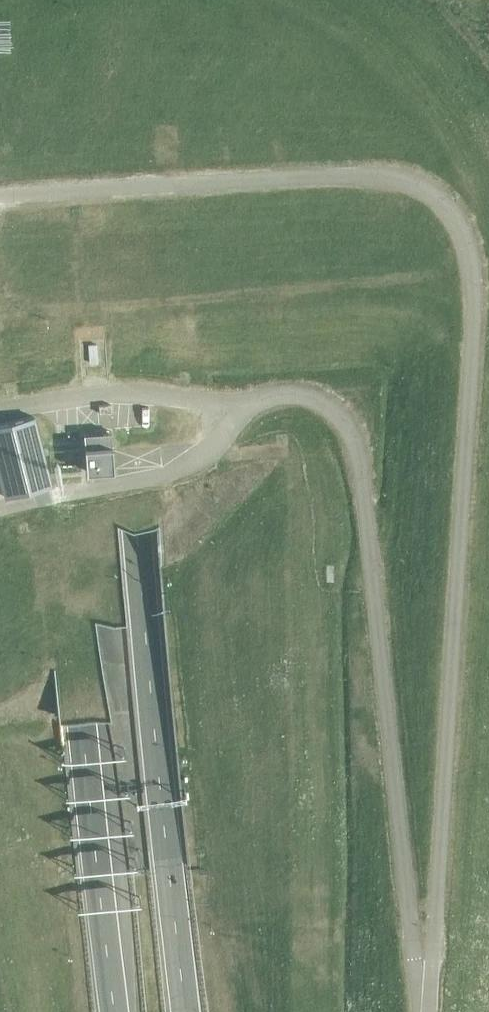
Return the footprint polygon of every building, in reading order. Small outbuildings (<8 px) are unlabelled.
[(35,417),(0,425),(0,475),(5,497),(52,486),(41,444),(35,417)] [(84,433),(87,471),(114,469),(112,431),(84,433)]
